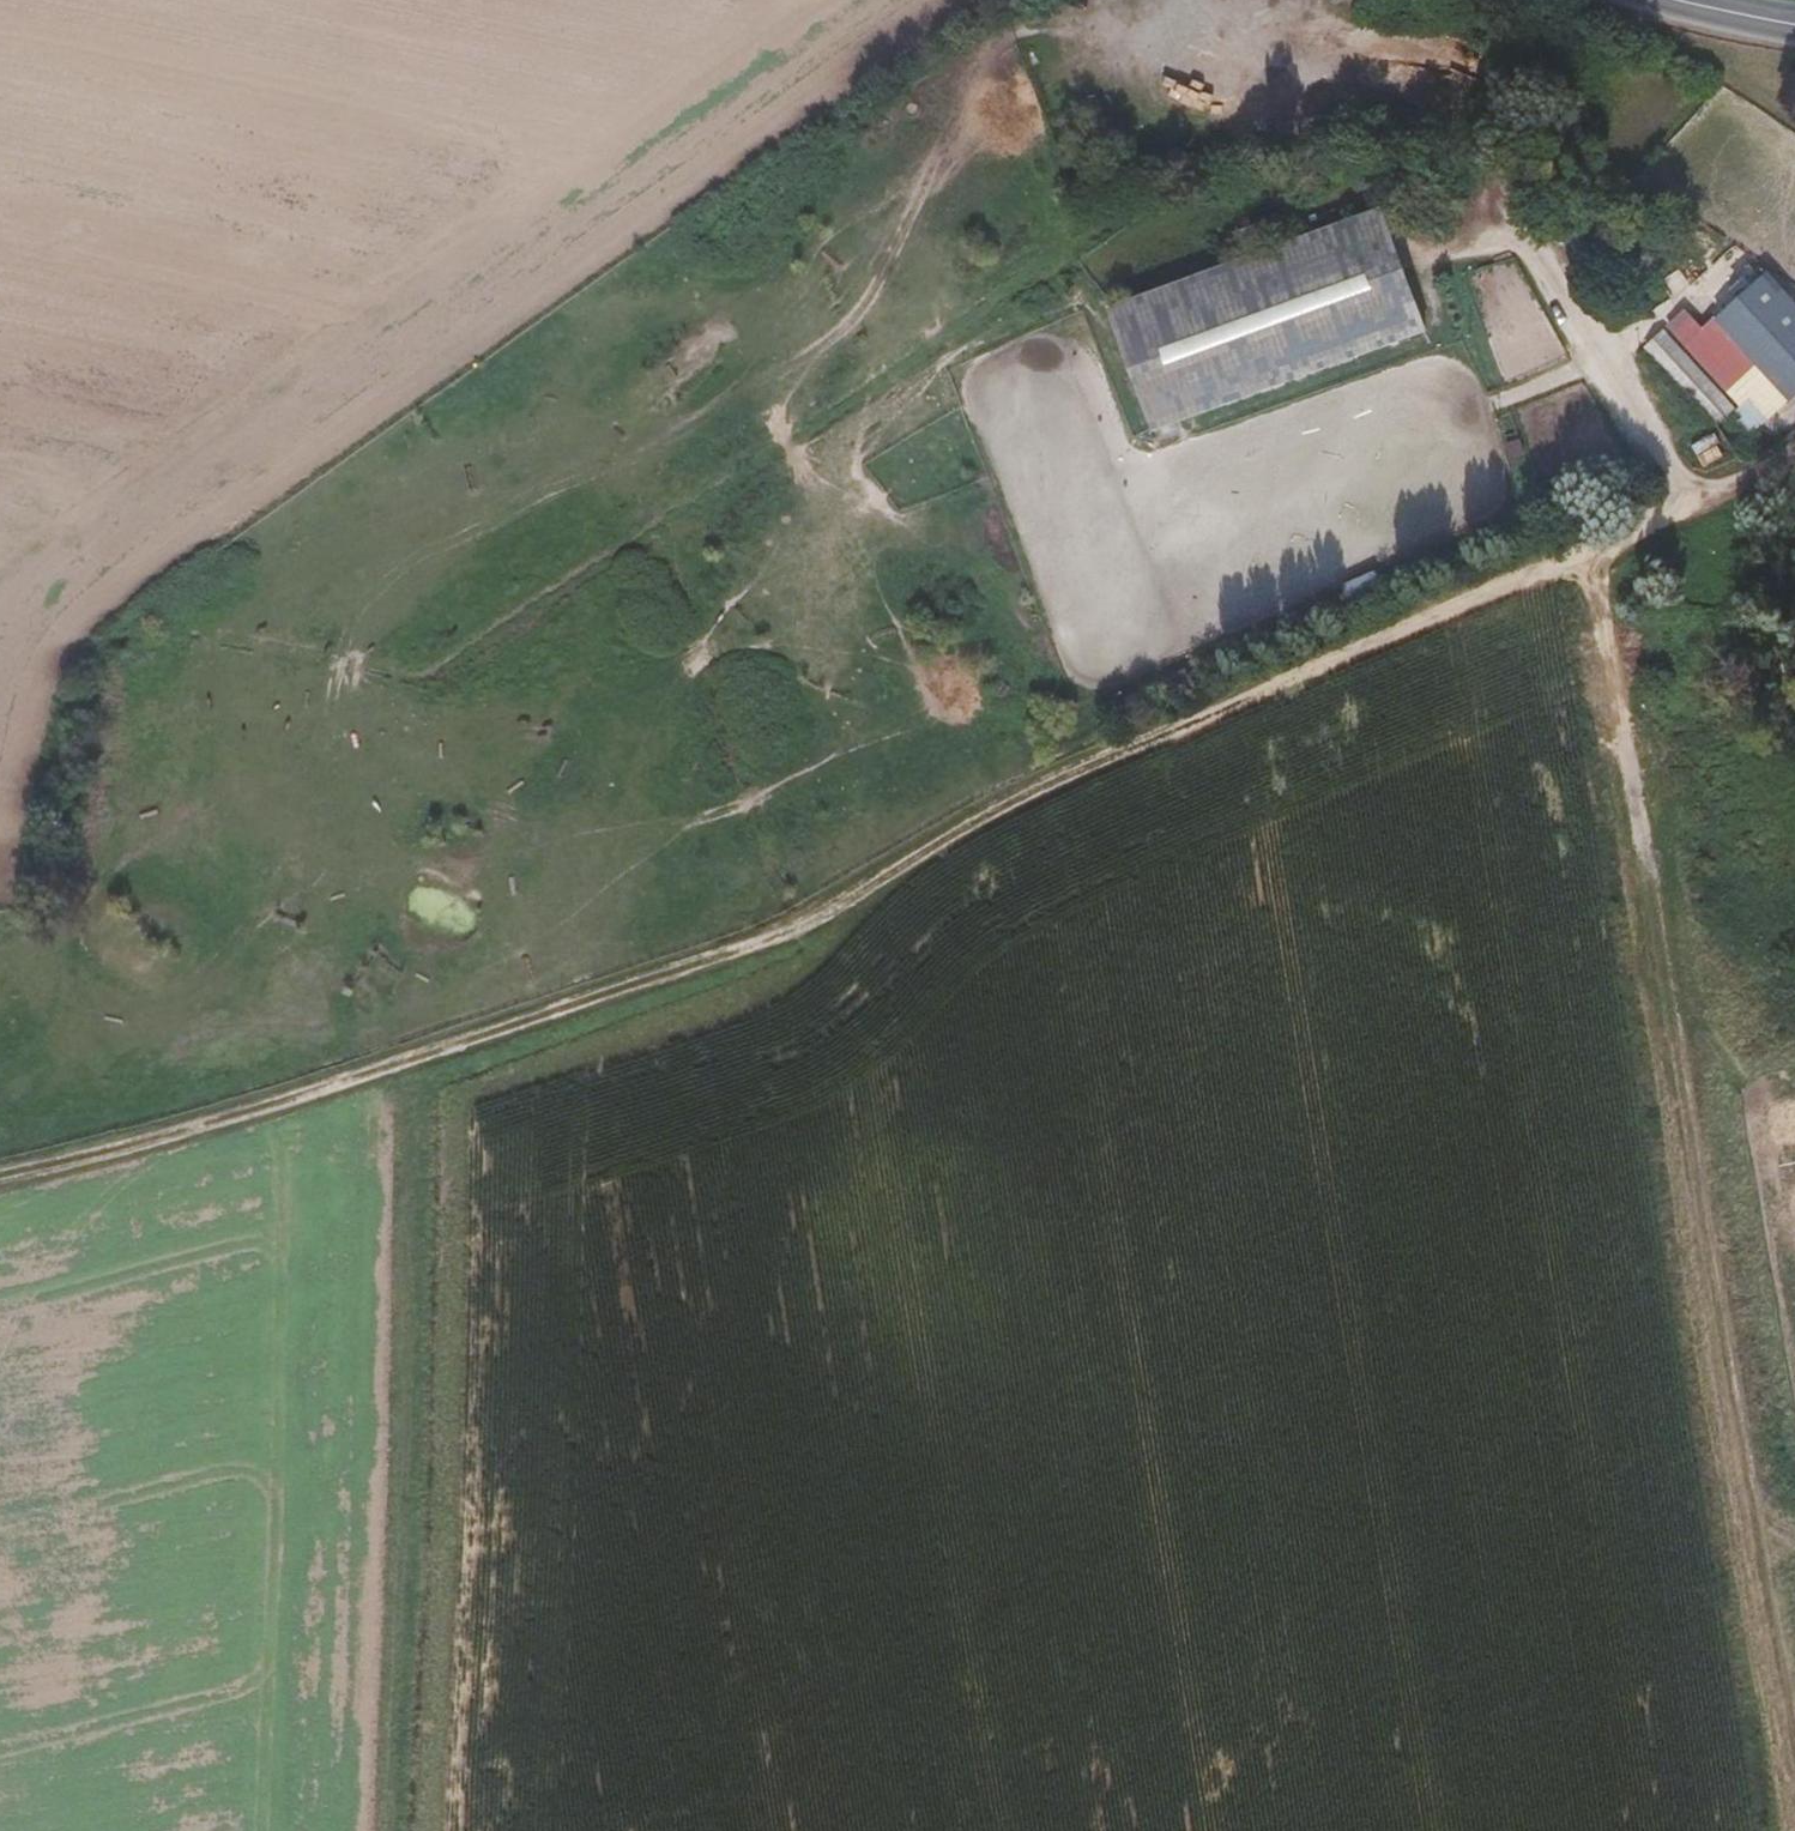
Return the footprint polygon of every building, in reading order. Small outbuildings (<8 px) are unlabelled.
[(1153,424),(1427,325),(1384,207),(1110,306),(1153,424)] [(1771,270),(1715,319),(1787,401),(1794,394),(1794,297),(1771,270)]
